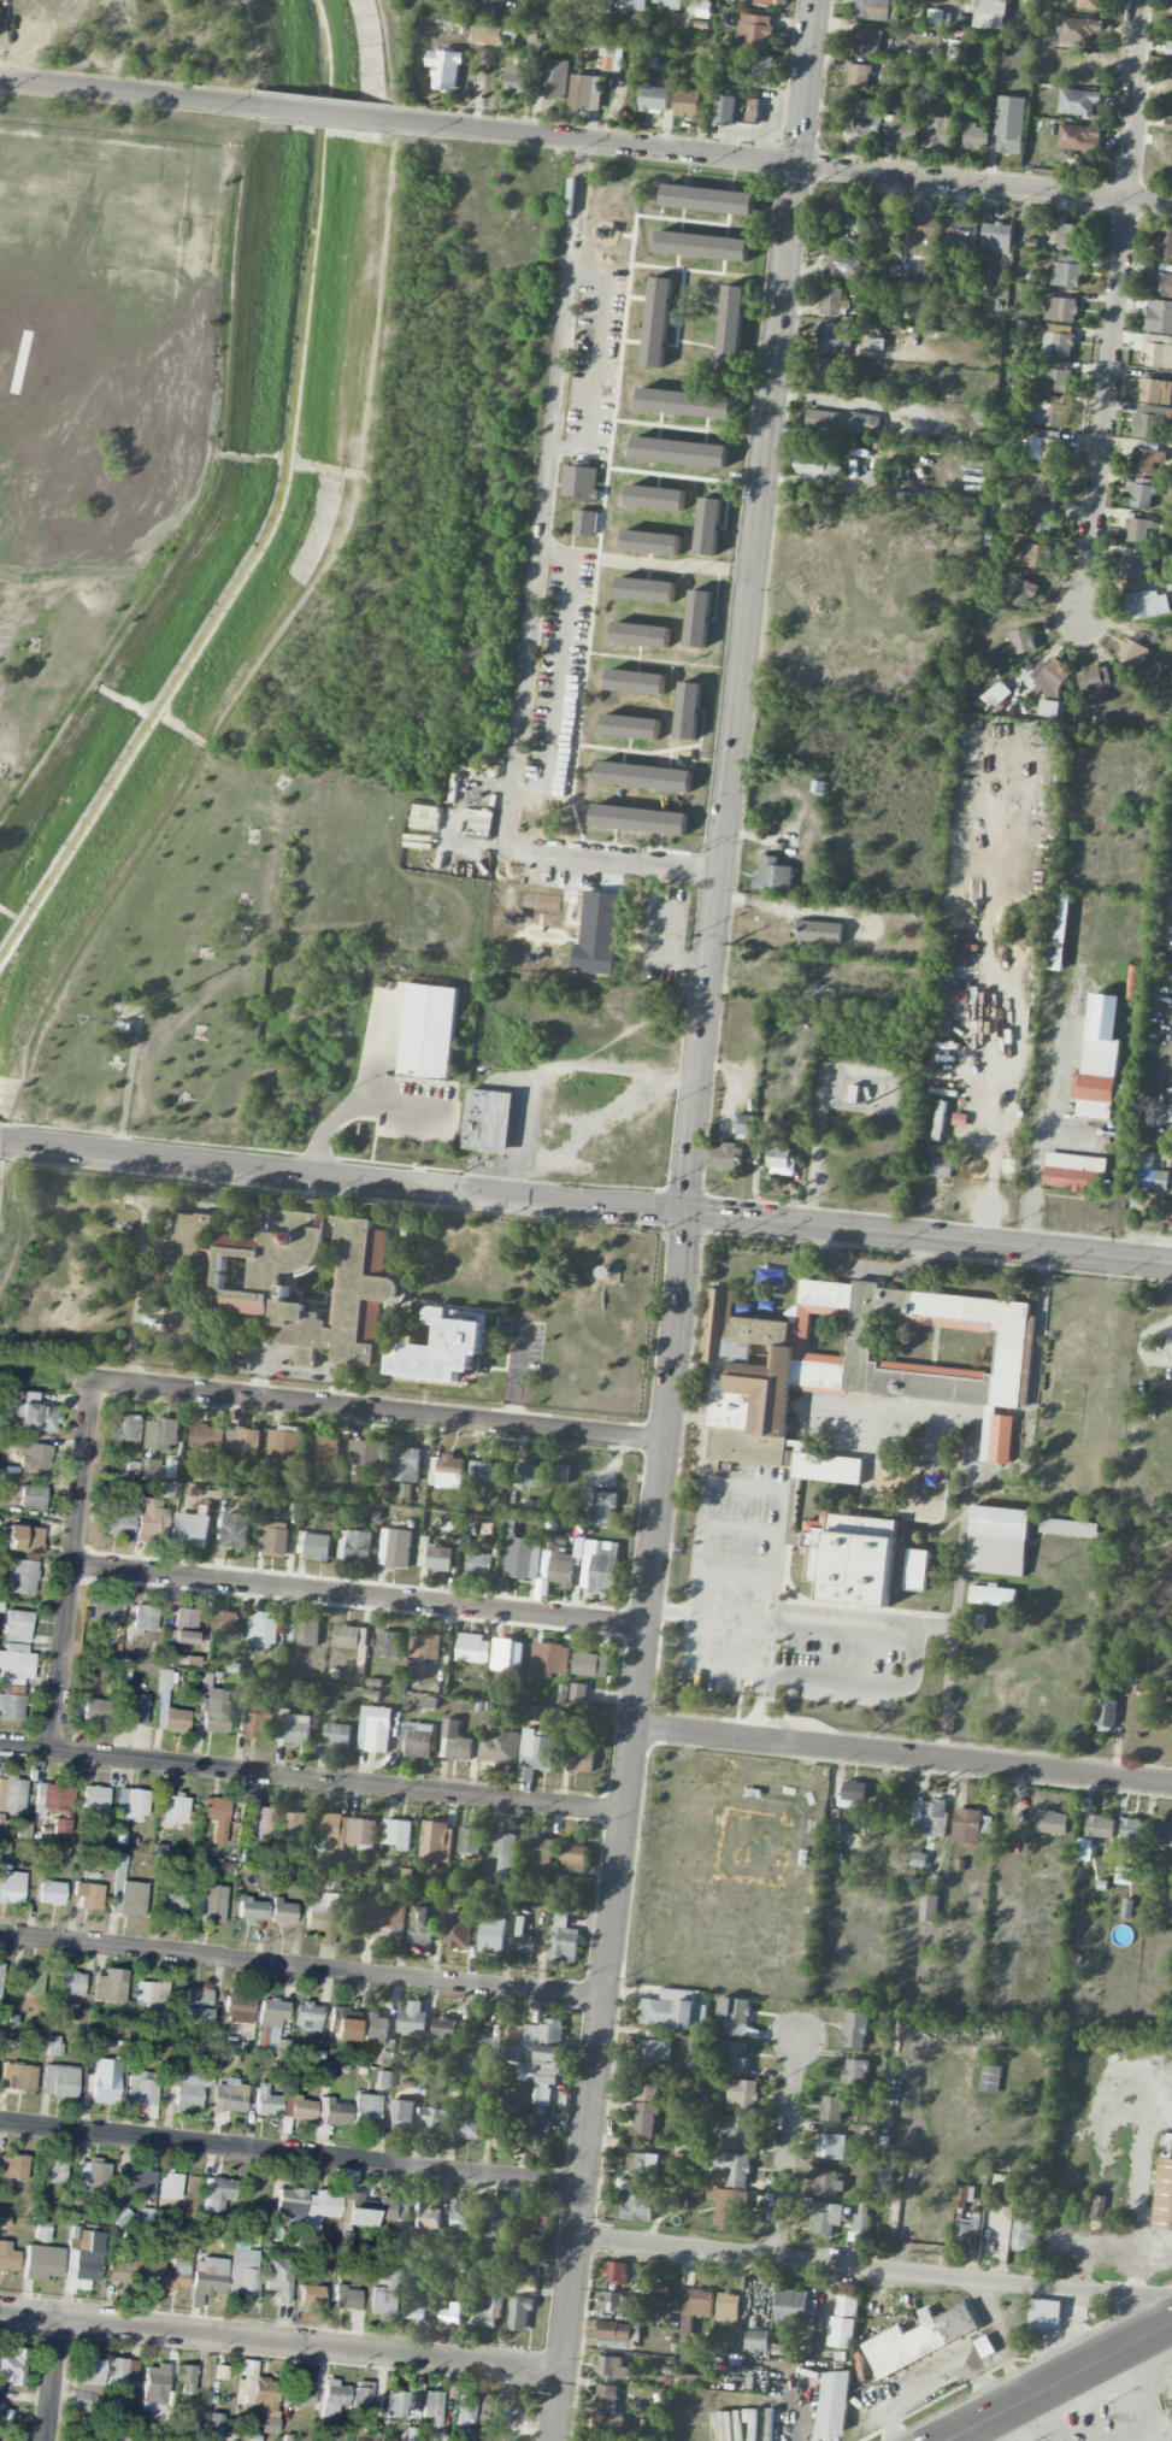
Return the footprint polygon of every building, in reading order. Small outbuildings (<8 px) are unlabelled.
[(645,0),(624,0),(626,0),(625,10),(644,12),(645,0)] [(653,6),(680,9),(681,0),(653,0),(653,6)] [(891,0),(854,0),(853,19),(891,20),(891,0)] [(1005,29),(1006,0),(975,0),(974,28),(1005,29)] [(1080,9),(1104,9),(1104,0),(1081,0),(1080,9)] [(494,4),(474,3),(474,19),(493,20),(494,4)] [(771,52),(773,16),(740,15),(740,36),(745,37),(745,51),(771,52)] [(500,45),(501,27),(472,27),(471,44),(500,45)] [(880,29),(854,27),(852,52),(878,54),(880,29)] [(616,41),(600,40),(599,71),(620,71),(620,58),(615,58),(616,41)] [(460,52),(427,50),(427,67),(433,67),(432,91),(458,92),(460,52)] [(514,65),(507,64),(504,92),(525,94),(528,58),(515,56),(514,65)] [(774,58),(754,56),(751,84),(770,86),(774,58)] [(567,98),(568,60),(542,59),(541,98),(567,98)] [(871,65),(849,64),(848,89),(870,90),(871,65)] [(600,111),(602,76),(571,75),(569,109),(600,111)] [(669,86),(641,85),(640,111),(668,112),(669,86)] [(1092,118),(1094,103),(1100,104),(1102,93),(1061,88),(1058,114),(1092,118)] [(700,90),(676,89),(675,116),(699,118),(700,90)] [(736,125),(736,121),(759,122),(760,98),(718,96),(716,124),(736,125)] [(1025,97),(997,96),(995,153),(1023,154),(1025,97)] [(855,136),(880,138),(882,112),(856,111),(855,136)] [(907,116),(891,116),(891,142),(917,143),(917,121),(907,121),(907,116)] [(952,118),(928,117),(927,145),(952,145),(952,118)] [(989,128),(977,128),(977,123),(965,122),(963,148),(988,149),(989,128)] [(1101,128),(1061,123),(1058,148),(1098,153),(1101,128)] [(662,183),(661,206),(754,214),(755,192),(662,183)] [(842,229),(869,230),(870,210),(842,209),(842,229)] [(903,214),(876,212),(874,240),(901,242),(903,214)] [(912,254),(938,256),(940,217),(913,215),(912,254)] [(948,245),(975,246),(976,222),(949,221),(948,245)] [(1012,224),(982,223),(981,251),(1011,252),(1012,224)] [(1159,223),(1158,262),(1171,262),(1171,224),(1159,223)] [(1056,250),(1083,252),(1085,226),(1057,224),(1056,250)] [(658,228),(752,239),(749,263),(655,252),(658,228)] [(824,279),(862,284),(864,266),(860,266),(862,254),(828,250),(824,279)] [(1058,262),(1052,262),(1051,286),(1080,287),(1082,256),(1059,255),(1058,262)] [(937,292),(938,264),(918,263),(918,278),(912,278),(911,291),(937,292)] [(1153,273),(1152,297),(1171,298),(1171,274),(1153,273)] [(652,276),(673,277),(664,367),(642,365),(652,276)] [(724,284),(746,287),(738,370),(717,367),(724,284)] [(1077,299),(1046,297),(1045,321),(1076,322),(1077,299)] [(1171,333),(1171,302),(1146,300),(1144,332),(1171,333)] [(819,352),(837,352),(837,346),(848,346),(848,324),(819,323),(819,352)] [(1074,326),(1045,324),(1043,356),(1072,357),(1074,326)] [(1171,368),(1171,337),(1145,334),(1142,365),(1171,368)] [(836,358),(815,357),(813,387),(834,388),(836,358)] [(1067,393),(1071,362),(1047,359),(1043,391),(1067,393)] [(1171,389),(1171,381),(1142,378),(1140,402),(1171,405),(1171,389)] [(640,386),(637,410),(731,418),(734,395),(640,386)] [(1064,427),(1065,404),(1035,402),(1034,409),(1031,409),(1030,425),(1064,427)] [(1171,420),(1171,408),(1136,405),(1133,437),(1170,440),(1171,420)] [(805,427),(878,435),(880,416),(807,408),(805,427)] [(634,435),(631,458),(726,467),(729,445),(634,435)] [(838,451),(819,451),(819,455),(795,454),(794,475),(837,477),(838,451)] [(565,464),(572,465),(573,459),(590,461),(589,467),(596,469),(594,490),(600,490),(600,499),(595,498),(594,502),(577,501),(577,496),(561,495),(565,464)] [(1059,476),(1034,472),(1030,495),(1056,499),(1059,476)] [(629,483),(687,489),(684,511),(626,505),(629,483)] [(1130,507),(1152,509),(1154,486),(1132,484),(1130,507)] [(702,496),(723,499),(718,557),(696,554),(702,496)] [(1056,503),(1031,500),(1028,532),(1053,535),(1056,503)] [(576,510),(597,512),(594,537),(572,534),(576,510)] [(1127,542),(1147,543),(1148,530),(1157,530),(1157,520),(1128,519),(1127,542)] [(624,529),(682,535),(679,557),(622,551),(624,529)] [(1050,568),(1051,545),(1015,544),(1015,568),(1050,568)] [(1149,581),(1153,558),(1124,554),(1121,577),(1149,581)] [(619,576),(676,583),(673,604),(617,596),(619,576)] [(1039,586),(1020,578),(1010,602),(1030,610),(1039,586)] [(691,589),(713,592),(707,648),(685,646),(691,589)] [(1129,620),(1170,614),(1166,590),(1126,596),(1129,620)] [(613,620),(671,628),(669,649),(611,643),(613,620)] [(1016,655),(1037,650),(1031,627),(1010,632),(1016,655)] [(1150,650),(1126,637),(1115,659),(1139,672),(1150,650)] [(1055,697),(1072,671),(1052,658),(1048,665),(1040,660),(1025,685),(1040,694),(1042,689),(1055,697)] [(1078,670),(1084,708),(1105,705),(1103,689),(1111,688),(1108,666),(1078,670)] [(608,669),(666,675),(664,696),(606,690),(608,669)] [(681,682),(701,683),(696,740),(676,739),(681,682)] [(603,713),(660,720),(658,741),(601,735),(603,713)] [(599,760),(596,782),(690,793),(693,771),(599,760)] [(594,804),(688,814),(685,835),(593,825),(594,804)] [(760,874),(753,873),(752,889),(791,891),(792,866),(778,866),(778,857),(761,856),(760,874)] [(622,895),(583,891),(575,972),(614,976),(622,895)] [(1062,971),(1070,895),(1052,892),(1044,969),(1062,971)] [(841,944),(842,922),(795,921),(794,943),(841,944)] [(1124,998),(1137,1000),(1140,981),(1139,981),(1141,967),(1129,965),(1124,998)] [(408,983),(459,989),(448,1080),(397,1074),(408,983)] [(1119,996),(1090,993),(1083,1074),(1073,1073),(1071,1098),(1079,1099),(1078,1116),(1112,1119),(1114,1100),(1131,1102),(1132,1085),(1116,1084),(1120,1041),(1115,1040),(1119,996)] [(120,1022),(130,1023),(130,1030),(119,1029),(120,1022)] [(513,1092),(467,1089),(463,1150),(509,1153),(513,1092)] [(1161,1104),(1160,1124),(1171,1125),(1171,1105),(1161,1104)] [(754,1135),(754,1115),(735,1114),(734,1134),(754,1135)] [(706,1170),(741,1172),(743,1146),(707,1144),(706,1170)] [(794,1148),(769,1147),(768,1174),(792,1175),(794,1148)] [(1170,1172),(1152,1170),(1154,1153),(1138,1151),(1134,1188),(1168,1192),(1170,1172)] [(1043,1185),(1094,1191),(1096,1172),(1105,1173),(1107,1159),(1047,1152),(1043,1185)] [(932,1155),(932,1176),(952,1177),(952,1156),(932,1155)] [(329,1228),(330,1214),(308,1213),(307,1227),(329,1228)] [(205,1292),(220,1293),(218,1311),(278,1316),(276,1344),(300,1346),(298,1368),(316,1370),(318,1349),(336,1350),(335,1363),(377,1366),(382,1300),(404,1302),(406,1280),(386,1278),(390,1231),(375,1229),(376,1219),(331,1215),(330,1234),(283,1229),(283,1233),(265,1231),(264,1237),(225,1233),(223,1250),(209,1249),(205,1292)] [(1028,1409),(1036,1316),(1030,1316),(1031,1302),(879,1289),(880,1285),(800,1278),(796,1322),(732,1317),(734,1290),(708,1288),(701,1362),(717,1363),(717,1371),(714,1371),(709,1428),(786,1435),(790,1388),(1028,1409)] [(487,1322),(445,1318),(446,1308),(429,1306),(427,1324),(442,1326),(440,1346),(407,1343),(406,1355),(395,1354),(393,1376),(461,1383),(462,1371),(474,1373),(476,1355),(484,1356),(487,1322)] [(1013,1415),(984,1414),(982,1462),(1011,1464),(1013,1415)] [(141,1442),(142,1416),(111,1415),(110,1441),(141,1442)] [(170,1441),(177,1441),(180,1421),(148,1417),(145,1449),(169,1452),(170,1441)] [(226,1429),(193,1423),(190,1446),(223,1451),(226,1429)] [(238,1453),(238,1460),(258,1461),(260,1428),(228,1427),(227,1452),(238,1453)] [(268,1427),(267,1455),(298,1457),(299,1428),(268,1427)] [(713,1430),(711,1459),(738,1461),(738,1463),(793,1467),(794,1452),(786,1451),(787,1435),(713,1430)] [(337,1462),(340,1439),(315,1436),(311,1458),(337,1462)] [(348,1464),(381,1467),(384,1443),(350,1439),(348,1464)] [(48,1471),(50,1446),(21,1444),(19,1469),(48,1471)] [(417,1483),(421,1449),(397,1446),(392,1480),(417,1483)] [(793,1477),(860,1486),(863,1460),(796,1452),(793,1477)] [(465,1458),(432,1455),(429,1486),(462,1490),(465,1458)] [(506,1465),(472,1462),(470,1484),(503,1487),(506,1465)] [(545,1465),(520,1464),(519,1488),(545,1489),(545,1465)] [(568,1484),(569,1465),(554,1465),(553,1483),(568,1484)] [(45,1487),(21,1486),(20,1508),(44,1510),(45,1487)] [(616,1492),(582,1490),(580,1523),(614,1525),(616,1492)] [(135,1541),(165,1542),(166,1509),(159,1509),(160,1500),(136,1499),(135,1541)] [(1023,1577),(1030,1511),(973,1505),(967,1571),(1023,1577)] [(251,1515),(225,1512),(220,1545),(246,1549),(251,1515)] [(131,1537),(132,1514),(106,1513),(105,1536),(131,1537)] [(888,1607),(895,1538),(881,1536),(882,1522),(894,1524),(894,1521),(821,1513),(821,1521),(805,1520),(803,1546),(810,1547),(806,1581),(821,1583),(820,1600),(888,1607)] [(207,1546),(209,1515),(176,1514),(174,1545),(207,1546)] [(1098,1537),(1098,1522),(1041,1519),(1041,1534),(1098,1537)] [(289,1524),(260,1520),(256,1552),(285,1555),(289,1524)] [(42,1553),(43,1528),(9,1527),(8,1552),(42,1553)] [(380,1566),(409,1567),(410,1530),(381,1529),(380,1566)] [(338,1561),(370,1562),(372,1532),(340,1530),(338,1561)] [(331,1536),(306,1533),(304,1558),(329,1560),(331,1536)] [(539,1578),(539,1566),(533,1565),(534,1537),(504,1536),(502,1577),(539,1578)] [(619,1542),(576,1539),(575,1558),(583,1559),(581,1587),(591,1588),(590,1593),(602,1594),(602,1588),(616,1589),(619,1542)] [(454,1549),(430,1546),(426,1568),(451,1571),(454,1549)] [(573,1590),(575,1554),(557,1553),(557,1550),(545,1549),(544,1562),(545,1562),(544,1568),(549,1569),(549,1584),(562,1584),(562,1589),(573,1590)] [(906,1589),(927,1590),(928,1550),(907,1550),(906,1589)] [(492,1576),(493,1554),(468,1552),(467,1575),(492,1576)] [(7,1571),(5,1594),(35,1596),(37,1562),(13,1560),(13,1571),(7,1571)] [(1016,1588),(970,1586),(970,1604),(1015,1606),(1016,1588)] [(123,1601),(95,1597),(91,1619),(120,1624),(123,1601)] [(196,1633),(197,1610),(175,1609),(174,1631),(167,1630),(166,1643),(203,1645),(203,1634),(196,1633)] [(32,1613),(7,1610),(3,1641),(29,1644),(32,1613)] [(237,1635),(238,1612),(213,1611),(212,1634),(237,1635)] [(278,1615),(248,1614),(247,1647),(277,1649),(278,1615)] [(318,1646),(319,1621),(290,1619),(289,1645),(318,1646)] [(368,1627),(336,1625),(334,1648),(367,1650),(368,1627)] [(401,1632),(378,1631),(377,1656),(399,1657),(401,1632)] [(440,1659),(441,1634),(412,1633),(412,1658),(440,1659)] [(491,1638),(459,1633),(455,1660),(488,1664),(491,1638)] [(522,1670),(523,1641),(493,1639),(492,1669),(522,1670)] [(23,1679),(32,1679),(33,1654),(27,1654),(27,1645),(4,1644),(4,1652),(0,1652),(0,1684),(23,1685),(23,1679)] [(569,1674),(570,1644),(533,1644),(532,1677),(553,1677),(553,1674),(569,1674)] [(573,1675),(608,1676),(609,1655),(574,1654),(573,1675)] [(159,1690),(172,1691),(173,1671),(160,1670),(159,1690)] [(572,1701),(586,1702),(587,1684),(573,1684),(572,1701)] [(225,1734),(232,1692),(207,1688),(201,1731),(225,1734)] [(0,1714),(0,1720),(22,1721),(24,1696),(0,1695),(0,1711),(0,1714)] [(145,1725),(146,1696),(134,1695),(133,1700),(123,1699),(122,1724),(145,1725)] [(83,1699),(82,1722),(107,1723),(108,1700),(83,1699)] [(1096,1726),(1114,1728),(1118,1701),(1100,1699),(1096,1726)] [(269,1707),(247,1706),(246,1738),(268,1739),(269,1707)] [(389,1752),(391,1708),(361,1707),(359,1751),(389,1752)] [(162,1731),(186,1733),(188,1711),(164,1708),(162,1731)] [(283,1744),(310,1745),(311,1714),(284,1713),(283,1744)] [(474,1739),(458,1738),(460,1720),(443,1718),(441,1738),(449,1739),(447,1758),(471,1761),(474,1739)] [(351,1725),(326,1723),(325,1746),(350,1747),(351,1725)] [(433,1724),(401,1723),(401,1740),(407,1741),(406,1758),(432,1759),(433,1724)] [(518,1764),(519,1733),(504,1732),(504,1724),(495,1723),(495,1731),(481,1731),(479,1760),(500,1762),(500,1769),(507,1769),(507,1764),(518,1764)] [(556,1738),(523,1734),(518,1781),(534,1783),(535,1770),(552,1772),(556,1738)] [(594,1773),(594,1750),(570,1749),(570,1772),(594,1773)] [(0,1776),(0,1812),(22,1815),(26,1780),(0,1776)] [(866,1783),(845,1780),(844,1791),(865,1793),(866,1783)] [(43,1809),(71,1811),(73,1787),(36,1783),(33,1819),(42,1820),(43,1809)] [(106,1810),(107,1788),(82,1787),(81,1809),(106,1810)] [(124,1822),(145,1823),(146,1791),(116,1789),(115,1813),(124,1813),(124,1822)] [(187,1798),(165,1797),(165,1823),(187,1823),(187,1798)] [(213,1842),(226,1843),(227,1800),(203,1799),(202,1820),(214,1821),(213,1842)] [(944,1836),(947,1802),(915,1799),(911,1833),(944,1836)] [(269,1842),(271,1808),(249,1807),(247,1841),(269,1842)] [(1036,1831),(1065,1835),(1069,1814),(1039,1809),(1036,1831)] [(979,1843),(980,1833),(991,1833),(992,1812),(954,1810),(952,1842),(979,1843)] [(278,1837),(306,1838),(306,1813),(278,1812),(278,1837)] [(317,1816),(317,1836),(328,1836),(328,1844),(376,1845),(377,1817),(317,1816)] [(1086,1838),(1114,1839),(1115,1817),(1086,1816),(1086,1838)] [(413,1822),(385,1818),(382,1846),(410,1849),(413,1822)] [(1146,1843),(1147,1820),(1122,1819),(1122,1843),(1146,1843)] [(51,1833),(68,1834),(69,1820),(52,1820),(51,1833)] [(450,1862),(452,1823),(423,1821),(421,1860),(450,1862)] [(457,1852),(479,1856),(483,1830),(461,1827),(457,1852)] [(500,1858),(499,1871),(514,1873),(518,1836),(495,1833),(492,1857),(500,1858)] [(551,1870),(553,1839),(532,1837),(529,1868),(551,1870)] [(560,1871),(585,1874),(588,1845),(563,1842),(560,1871)] [(911,1866),(925,1868),(927,1854),(913,1852),(911,1866)] [(432,1870),(431,1881),(446,1881),(446,1870),(432,1870)] [(23,1873),(0,1872),(0,1903),(21,1904),(23,1873)] [(64,1882),(37,1881),(37,1905),(63,1906),(64,1882)] [(408,1906),(398,1905),(401,1885),(371,1881),(364,1936),(403,1941),(408,1906)] [(79,1910),(101,1911),(102,1885),(74,1884),(74,1898),(79,1898),(79,1910)] [(226,1888),(202,1885),(197,1922),(222,1924),(226,1888)] [(306,1902),(304,1930),(318,1930),(317,1946),(331,1947),(334,1905),(339,1905),(340,1894),(324,1893),(323,1903),(306,1902)] [(936,1922),(939,1896),(922,1894),(919,1920),(936,1922)] [(160,1917),(186,1916),(185,1895),(160,1896),(160,1917)] [(1121,1917),(1131,1918),(1132,1900),(1122,1899),(1121,1917)] [(266,1900),(238,1900),(238,1920),(265,1921),(266,1900)] [(294,1902),(271,1900),(270,1925),(292,1927),(294,1902)] [(434,1943),(435,1907),(411,1907),(410,1943),(434,1943)] [(473,1911),(459,1909),(458,1917),(448,1916),(444,1946),(469,1949),(473,1911)] [(568,1913),(552,1912),(550,1961),(577,1962),(579,1929),(567,1929),(568,1913)] [(507,1919),(483,1916),(478,1952),(503,1955),(507,1919)] [(524,1935),(524,1923),(516,1923),(515,1956),(531,1957),(532,1935),(524,1935)] [(44,1972),(22,1968),(18,1993),(40,1997),(44,1972)] [(105,1977),(95,1977),(94,2001),(126,2002),(126,1970),(105,1970),(105,1977)] [(58,1995),(83,1996),(84,1973),(59,1972),(58,1995)] [(142,2007),(142,2019),(163,2020),(165,1984),(136,1982),(135,2007),(142,2007)] [(212,1990),(188,1988),(184,2021),(208,2023),(212,1990)] [(642,1998),(639,2025),(705,2030),(707,2003),(678,2001),(679,1990),(661,1988),(660,2000),(642,1998)] [(252,1996),(224,1995),(223,2023),(251,2024),(252,1996)] [(750,2000),(720,1997),(718,2025),(724,2025),(723,2035),(759,2038),(760,2029),(747,2028),(750,2000)] [(257,2027),(282,2030),(286,2002),(261,1998),(257,2027)] [(422,2001),(408,2001),(408,2008),(399,2008),(398,2034),(427,2034),(427,2012),(422,2012),(422,2001)] [(318,2043),(320,2007),(311,2006),(311,2003),(295,2002),(294,2027),(299,2028),(298,2042),(318,2043)] [(334,2008),(333,2041),(356,2041),(357,2009),(334,2008)] [(865,2049),(867,2013),(846,2012),(844,2047),(865,2049)] [(390,2016),(365,2013),(362,2043),(387,2046),(390,2016)] [(434,2018),(433,2037),(457,2038),(458,2019),(434,2018)] [(506,2024),(505,2048),(527,2049),(526,2065),(517,2065),(516,2080),(534,2080),(533,2106),(550,2106),(551,2084),(560,2085),(563,2020),(545,2019),(544,2026),(506,2024)] [(466,2077),(500,2076),(498,2025),(486,2025),(487,2037),(466,2038),(466,2077)] [(59,2057),(62,2037),(48,2036),(46,2055),(59,2057)] [(637,2062),(670,2063),(671,2041),(639,2039),(637,2062)] [(743,2076),(747,2043),(722,2040),(718,2074),(743,2076)] [(189,2064),(190,2052),(179,2052),(179,2063),(189,2064)] [(389,2068),(391,2053),(379,2052),(377,2066),(389,2068)] [(428,2071),(428,2056),(414,2057),(414,2072),(428,2071)] [(843,2084),(867,2085),(868,2060),(845,2059),(843,2084)] [(93,2100),(118,2101),(119,2061),(94,2060),(93,2100)] [(214,2061),(204,2061),(204,2070),(177,2068),(175,2108),(200,2109),(201,2086),(213,2087),(214,2061)] [(36,2068),(4,2063),(1,2088),(33,2092),(36,2068)] [(43,2097),(76,2098),(77,2067),(43,2066),(43,2097)] [(157,2075),(128,2073),(127,2091),(133,2092),(132,2105),(156,2106),(157,2075)] [(389,2089),(390,2075),(378,2074),(377,2088),(389,2089)] [(657,2101),(658,2078),(638,2077),(636,2100),(657,2101)] [(759,2082),(731,2078),(727,2110),(756,2113),(759,2082)] [(223,2086),(213,2085),(212,2112),(243,2114),(245,2082),(223,2081),(223,2086)] [(267,2096),(267,2083),(256,2083),(254,2115),(280,2116),(280,2096),(267,2096)] [(300,2096),(282,2095),(281,2119),(314,2121),(315,2102),(300,2101),(300,2096)] [(377,2128),(379,2096),(355,2095),(353,2127),(377,2128)] [(820,2121),(841,2122),(842,2097),(822,2096),(820,2121)] [(413,2101),(389,2100),(389,2130),(413,2131),(413,2101)] [(324,2102),(323,2125),(349,2126),(349,2102),(324,2102)] [(655,2104),(635,2103),(633,2141),(654,2142),(655,2104)] [(424,2133),(447,2134),(448,2107),(426,2106),(424,2133)] [(460,2115),(459,2139),(479,2139),(479,2115),(460,2115)] [(717,2149),(753,2150),(754,2117),(717,2116),(717,2149)] [(549,2120),(530,2119),(529,2150),(549,2151),(549,2120)] [(517,2125),(505,2124),(505,2134),(493,2133),(493,2145),(516,2146),(517,2125)] [(859,2142),(877,2144),(878,2130),(860,2128),(859,2142)] [(843,2160),(846,2135),(819,2133),(817,2158),(843,2160)] [(751,2156),(717,2151),(712,2184),(746,2189),(751,2156)] [(658,2177),(659,2154),(628,2153),(628,2176),(658,2177)] [(26,2182),(27,2156),(0,2155),(0,2181),(26,2182)] [(1158,2158),(1152,2229),(1171,2231),(1171,2159),(1158,2158)] [(109,2161),(87,2160),(87,2163),(76,2163),(75,2197),(107,2198),(109,2161)] [(892,2163),(873,2160),(870,2178),(889,2181),(892,2163)] [(64,2184),(65,2161),(40,2161),(39,2183),(64,2184)] [(152,2197),(156,2171),(118,2166),(113,2204),(124,2205),(125,2193),(152,2197)] [(823,2194),(844,2195),(844,2181),(838,2181),(838,2172),(817,2170),(816,2188),(823,2188),(823,2194)] [(157,2199),(179,2200),(180,2175),(159,2174),(157,2199)] [(201,2211),(222,2213),(223,2200),(234,2201),(236,2181),(204,2178),(201,2211)] [(974,2185),(955,2184),(954,2201),(973,2202),(974,2185)] [(999,2187),(987,2186),(986,2205),(998,2206),(999,2187)] [(277,2189),(276,2213),(285,2213),(285,2210),(305,2211),(306,2190),(277,2189)] [(747,2191),(717,2190),(716,2226),(746,2227),(747,2191)] [(340,2198),(327,2198),(327,2193),(306,2192),(304,2230),(318,2231),(319,2217),(338,2218),(340,2198)] [(374,2226),(375,2201),(361,2201),(362,2193),(342,2193),(341,2225),(374,2226)] [(623,2203),(621,2219),(654,2223),(657,2196),(628,2193),(627,2203),(623,2203)] [(410,2202),(379,2198),(377,2218),(408,2221),(410,2202)] [(429,2200),(416,2199),(414,2229),(423,2230),(423,2236),(439,2237),(440,2209),(429,2208),(429,2200)] [(470,2202),(451,2201),(450,2227),(468,2228),(470,2202)] [(831,2235),(831,2226),(842,2227),(842,2204),(812,2203),(811,2234),(831,2235)] [(507,2247),(508,2210),(487,2209),(486,2246),(507,2247)] [(542,2260),(544,2235),(536,2235),(536,2227),(548,2228),(549,2213),(521,2211),(518,2258),(542,2260)] [(853,2211),(853,2231),(867,2231),(868,2211),(853,2211)] [(1010,2249),(1033,2252),(1037,2221),(1014,2217),(1010,2249)] [(971,2235),(980,2235),(981,2220),(957,2218),(955,2243),(970,2244),(971,2235)] [(48,2243),(48,2227),(34,2227),(34,2242),(48,2243)] [(348,2252),(352,2232),(341,2230),(337,2250),(348,2252)] [(103,2233),(68,2231),(65,2279),(75,2280),(99,2281),(103,2233)] [(9,2251),(10,2242),(0,2242),(0,2271),(17,2272),(18,2252),(9,2251)] [(60,2278),(63,2249),(26,2246),(23,2280),(46,2282),(46,2276),(60,2278)] [(259,2250),(230,2249),(227,2298),(257,2299),(259,2250)] [(188,2260),(172,2259),(171,2270),(161,2269),(163,2258),(149,2257),(145,2299),(160,2300),(161,2290),(185,2293),(188,2260)] [(226,2260),(193,2258),(190,2308),(200,2308),(201,2293),(224,2295),(226,2260)] [(266,2291),(275,2291),(274,2304),(290,2305),(292,2260),(267,2259),(266,2291)] [(628,2264),(607,2262),(605,2282),(626,2284),(628,2264)] [(394,2317),(396,2291),(402,2291),(404,2269),(380,2267),(378,2285),(373,2285),(370,2315),(394,2317)] [(503,2283),(489,2283),(490,2308),(475,2308),(475,2327),(495,2327),(495,2308),(503,2308),(503,2283)] [(322,2307),(322,2287),(299,2286),(299,2306),(322,2307)] [(361,2289),(335,2288),(334,2309),(360,2310),(361,2289)] [(680,2337),(692,2338),(694,2315),(711,2317),(713,2292),(684,2289),(680,2337)] [(806,2325),(806,2316),(816,2316),(817,2300),(808,2299),(809,2291),(777,2290),(776,2324),(806,2325)] [(636,2314),(637,2295),(603,2293),(602,2312),(636,2314)] [(741,2295),(719,2293),(716,2321),(738,2323),(741,2295)] [(858,2295),(837,2293),(836,2316),(857,2317),(858,2295)] [(534,2298),(509,2297),(508,2331),(527,2331),(528,2311),(534,2311),(534,2298)] [(424,2301),(406,2299),(404,2318),(422,2320),(424,2301)] [(1028,2331),(1048,2331),(1048,2327),(1061,2327),(1061,2300),(1030,2299),(1028,2331)] [(439,2323),(459,2325),(461,2303),(450,2302),(449,2310),(440,2309),(439,2323)] [(980,2333),(967,2302),(905,2331),(901,2325),(861,2343),(878,2378),(980,2333)] [(856,2319),(831,2316),(827,2346),(852,2349),(856,2319)] [(768,2351),(769,2331),(746,2330),(745,2350),(768,2351)] [(12,2349),(11,2352),(0,2351),(0,2384),(24,2385),(26,2350),(12,2349)] [(622,2367),(623,2358),(597,2355),(595,2375),(628,2379),(629,2368),(622,2367)] [(106,2387),(135,2388),(136,2360),(107,2359),(106,2387)] [(168,2365),(156,2363),(155,2369),(145,2367),(140,2404),(163,2407),(168,2365)] [(180,2385),(180,2394),(193,2394),(194,2366),(175,2365),(175,2384),(180,2385)] [(850,2372),(823,2370),(817,2435),(844,2437),(850,2372)] [(691,2384),(691,2375),(675,2375),(675,2385),(691,2384)] [(258,2433),(274,2434),(280,2382),(254,2379),(251,2406),(261,2407),(258,2433)] [(321,2419),(337,2419),(337,2406),(347,2407),(348,2387),(337,2387),(337,2380),(323,2379),(321,2419)] [(370,2382),(354,2382),(353,2415),(370,2415),(370,2382)] [(311,2409),(313,2384),(293,2383),(292,2409),(311,2409)] [(597,2406),(616,2407),(617,2386),(598,2385),(597,2406)] [(406,2420),(407,2393),(386,2392),(385,2419),(406,2420)] [(422,2418),(429,2418),(428,2429),(440,2429),(441,2393),(423,2392),(422,2418)] [(476,2397),(460,2395),(454,2432),(464,2434),(466,2421),(473,2422),(476,2397)] [(509,2424),(511,2397),(493,2397),(492,2424),(509,2424)] [(788,2410),(767,2409),(766,2440),(787,2440),(788,2410)] [(209,2440),(220,2440),(223,2415),(209,2414),(205,2440),(209,2440)] [(594,2431),(624,2432),(625,2416),(595,2416),(594,2431)]
